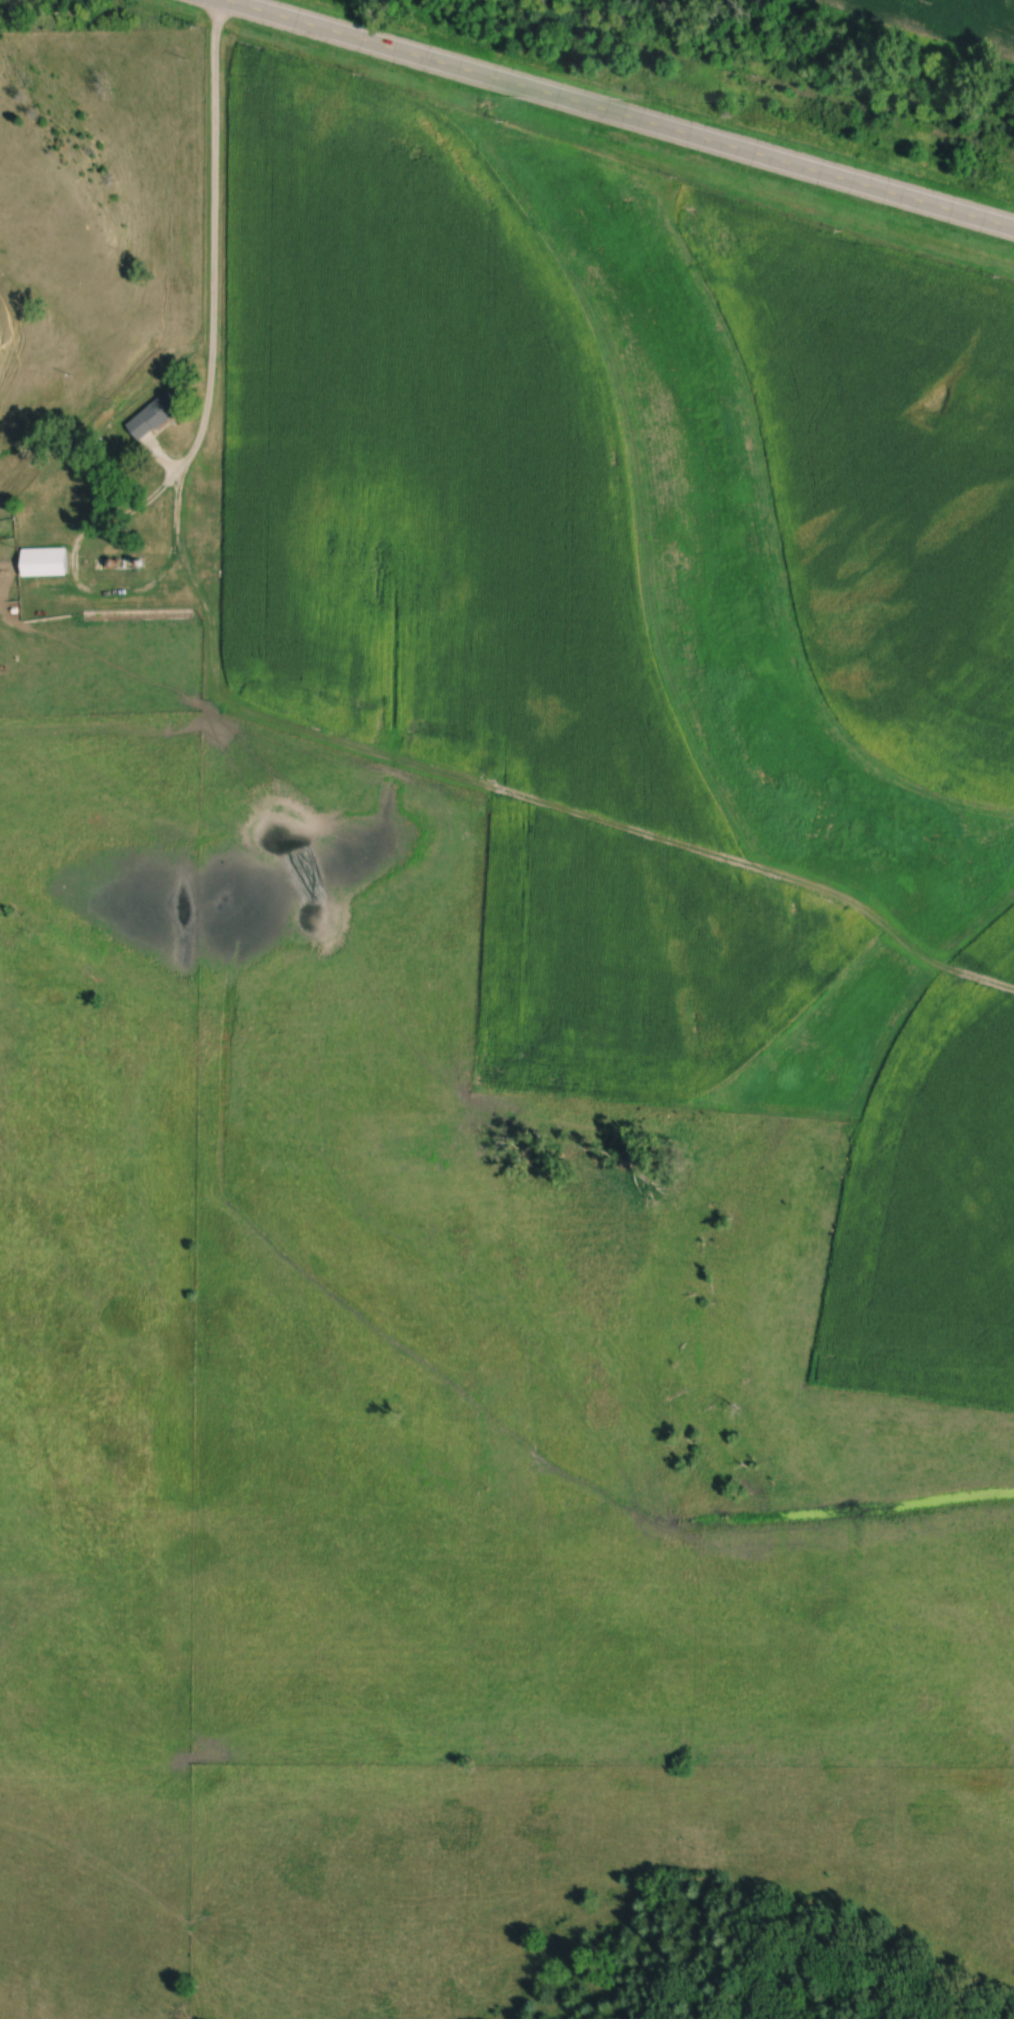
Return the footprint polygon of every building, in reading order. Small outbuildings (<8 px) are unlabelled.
[(126,425),(141,443),(183,410),(169,392),(126,425)] [(23,547),(68,545),(69,570),(24,572),(23,547)]
